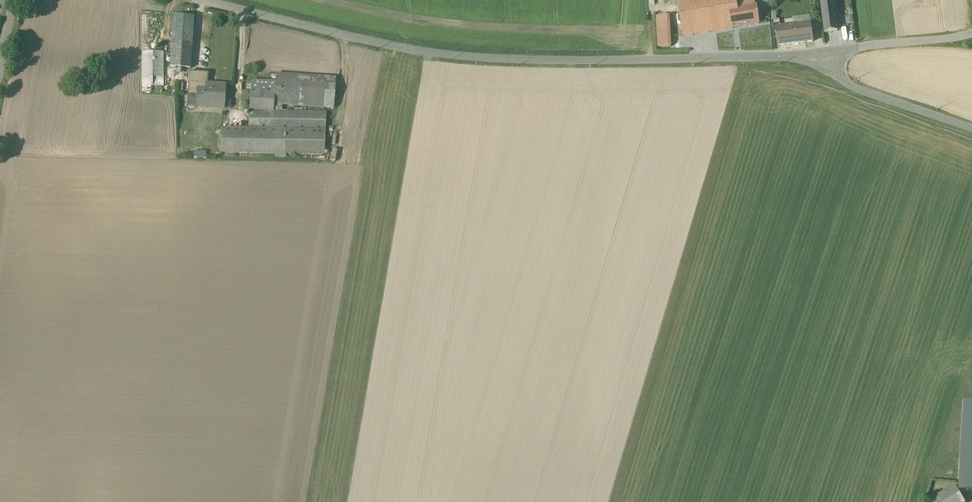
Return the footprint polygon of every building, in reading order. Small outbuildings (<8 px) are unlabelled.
[(759,24),(756,5),(754,5),(753,0),(676,0),(683,37),(759,24)] [(837,32),(835,16),(838,15),(836,0),(820,0),(824,33),(837,32)] [(775,12),(770,13),(771,21),(773,20),(777,46),(813,41),(809,16),(792,18),(793,25),(779,27),(778,20),(776,20),(775,12)] [(669,17),(669,15),(655,17),(656,47),(671,47),(670,18),(669,17)] [(189,70),(193,18),(172,16),(169,68),(182,70),(182,79),(188,80),(189,70)] [(163,53),(141,52),(141,87),(142,93),(150,93),(150,88),(154,88),(154,94),(160,94),(160,87),(163,87),(163,53)] [(249,82),(247,129),(220,129),(220,155),(274,156),(274,159),(285,159),(285,156),(323,156),(325,113),(281,112),(282,107),(333,110),(335,78),(275,74),(274,82),(249,82)] [(205,84),(188,83),(187,95),(197,96),(195,108),(223,111),(225,84),(205,83),(205,84)] [(954,485),(928,501),(929,501),(964,501),(954,485)]
